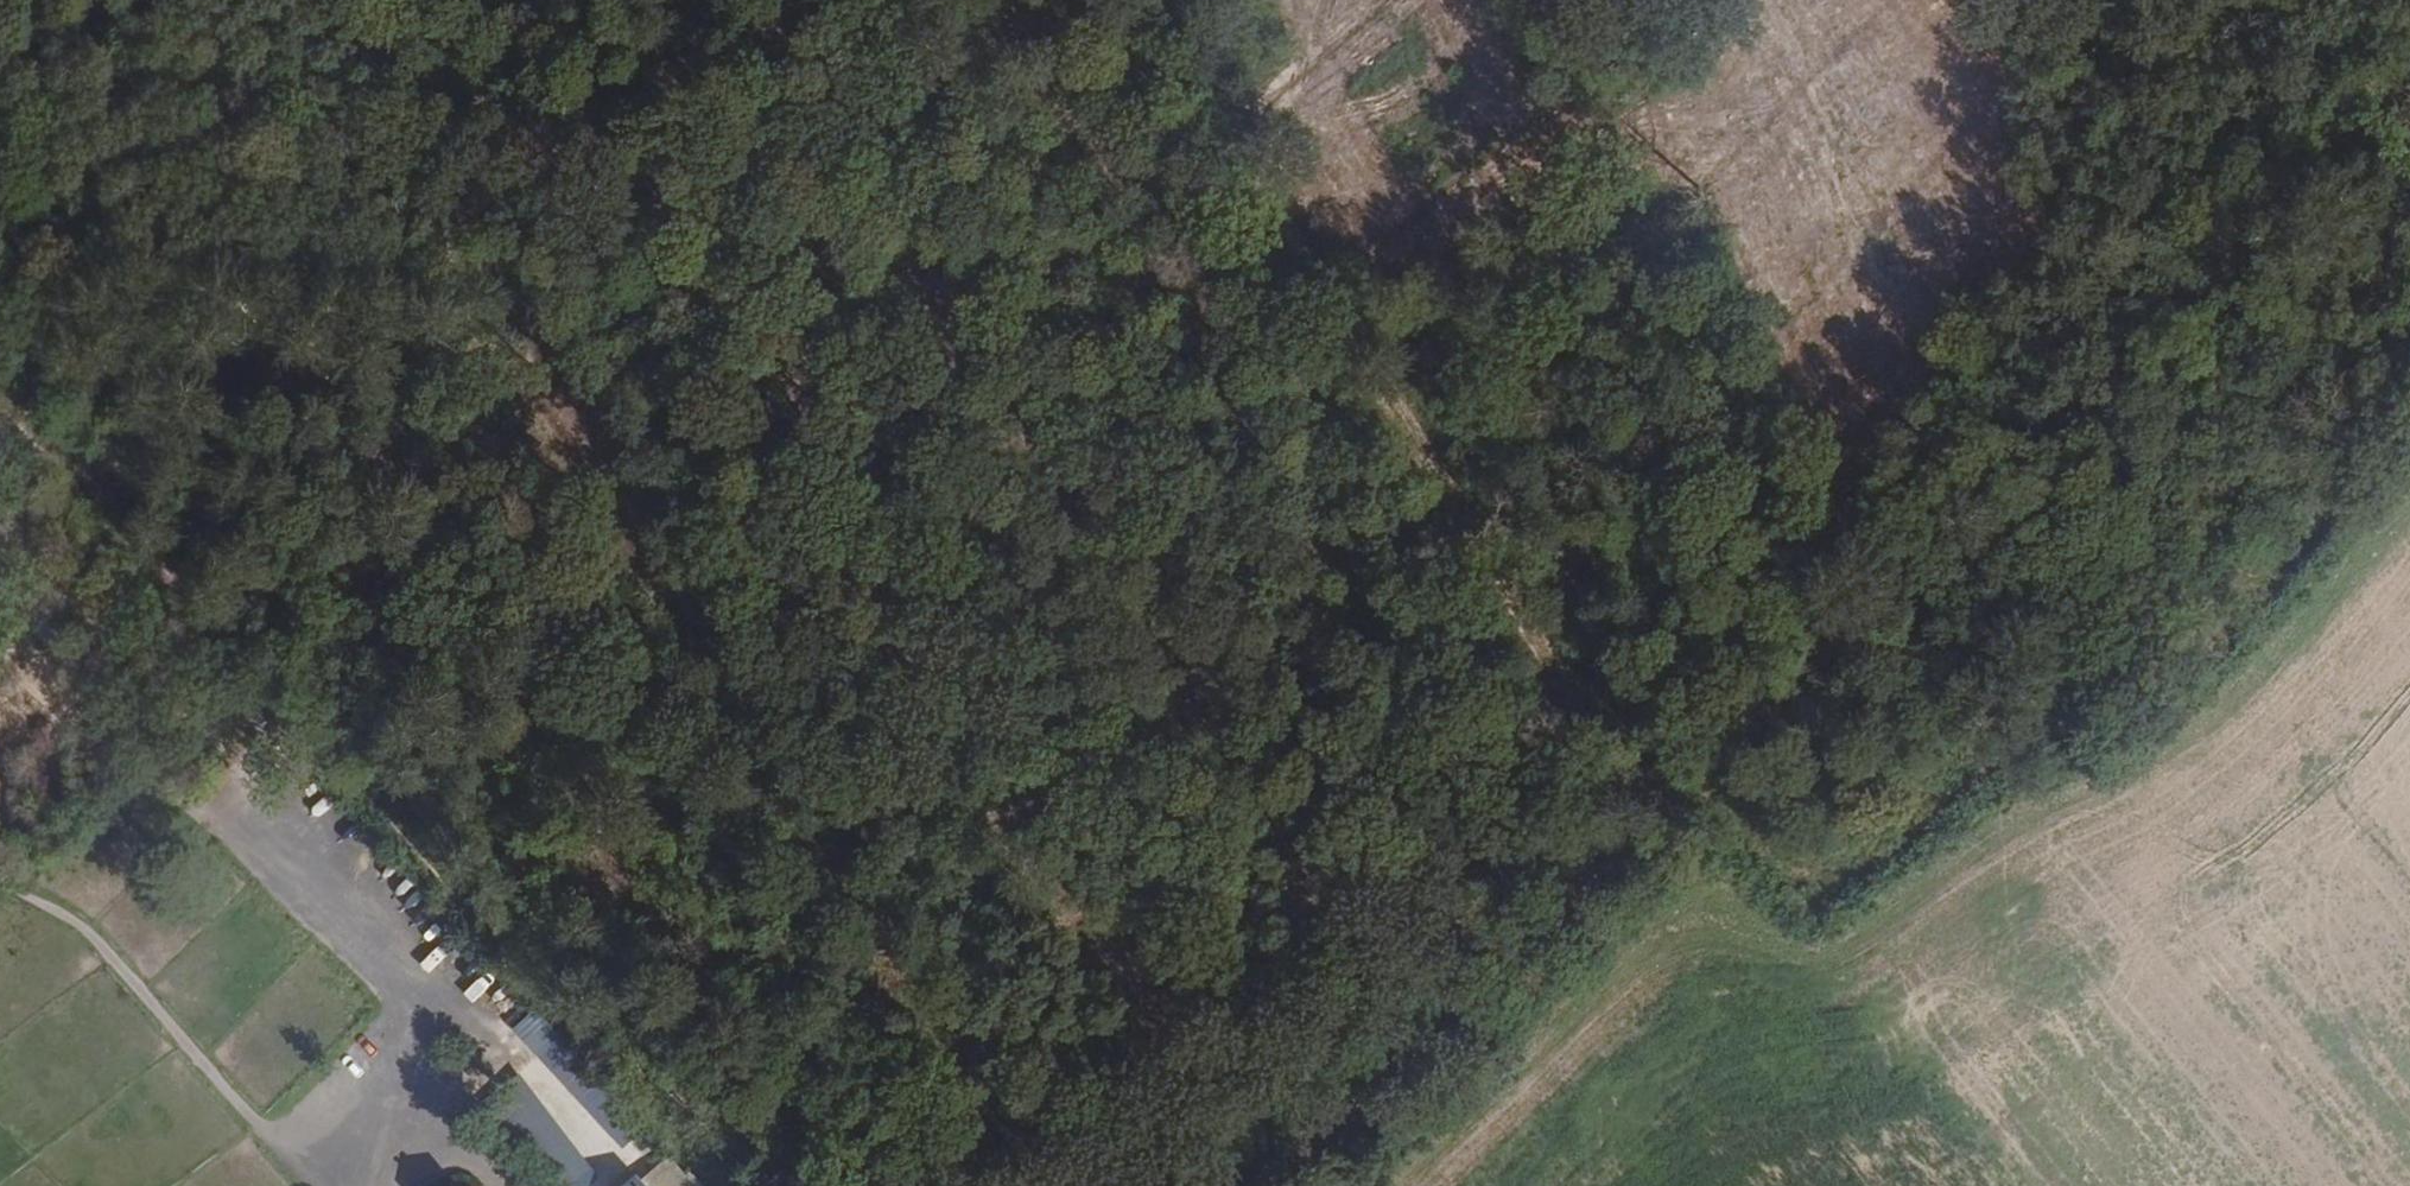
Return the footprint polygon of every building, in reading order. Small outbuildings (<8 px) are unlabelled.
[(642,1185),(648,1179),(641,1172),(624,1185),(643,1185),(642,1185)]
